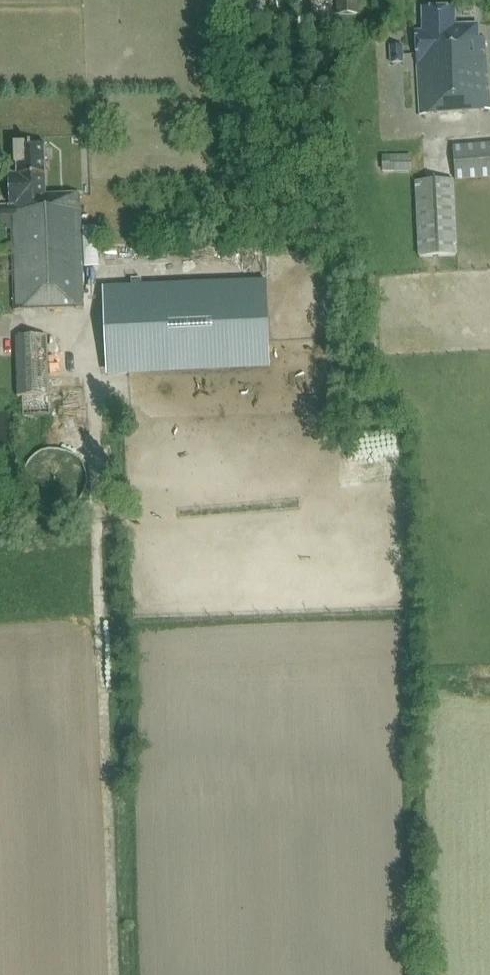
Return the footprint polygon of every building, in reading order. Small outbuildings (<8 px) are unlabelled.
[(336,15),(357,15),(358,0),(337,0),(336,15)] [(489,109),(489,98),(487,64),(485,40),(477,40),(477,26),(455,27),(455,10),(422,11),(423,32),(416,32),(421,114),(489,109)] [(404,63),(403,45),(389,46),(390,64),(404,63)] [(453,146),(456,181),(489,178),(489,143),(453,146)] [(12,230),(81,226),(80,195),(45,196),(43,144),(14,145),(15,165),(18,165),(18,174),(9,174),(10,205),(0,206),(0,230),(12,230)] [(383,172),(412,171),(411,155),(383,156),(383,172)] [(457,255),(454,181),(415,182),(418,257),(457,255)] [(81,226),(12,230),(14,310),(84,309),(81,226)] [(270,362),(267,279),(106,286),(109,368),(270,362)] [(48,395),(46,337),(15,338),(18,397),(29,397),(30,416),(51,415),(50,395),(48,395)]
